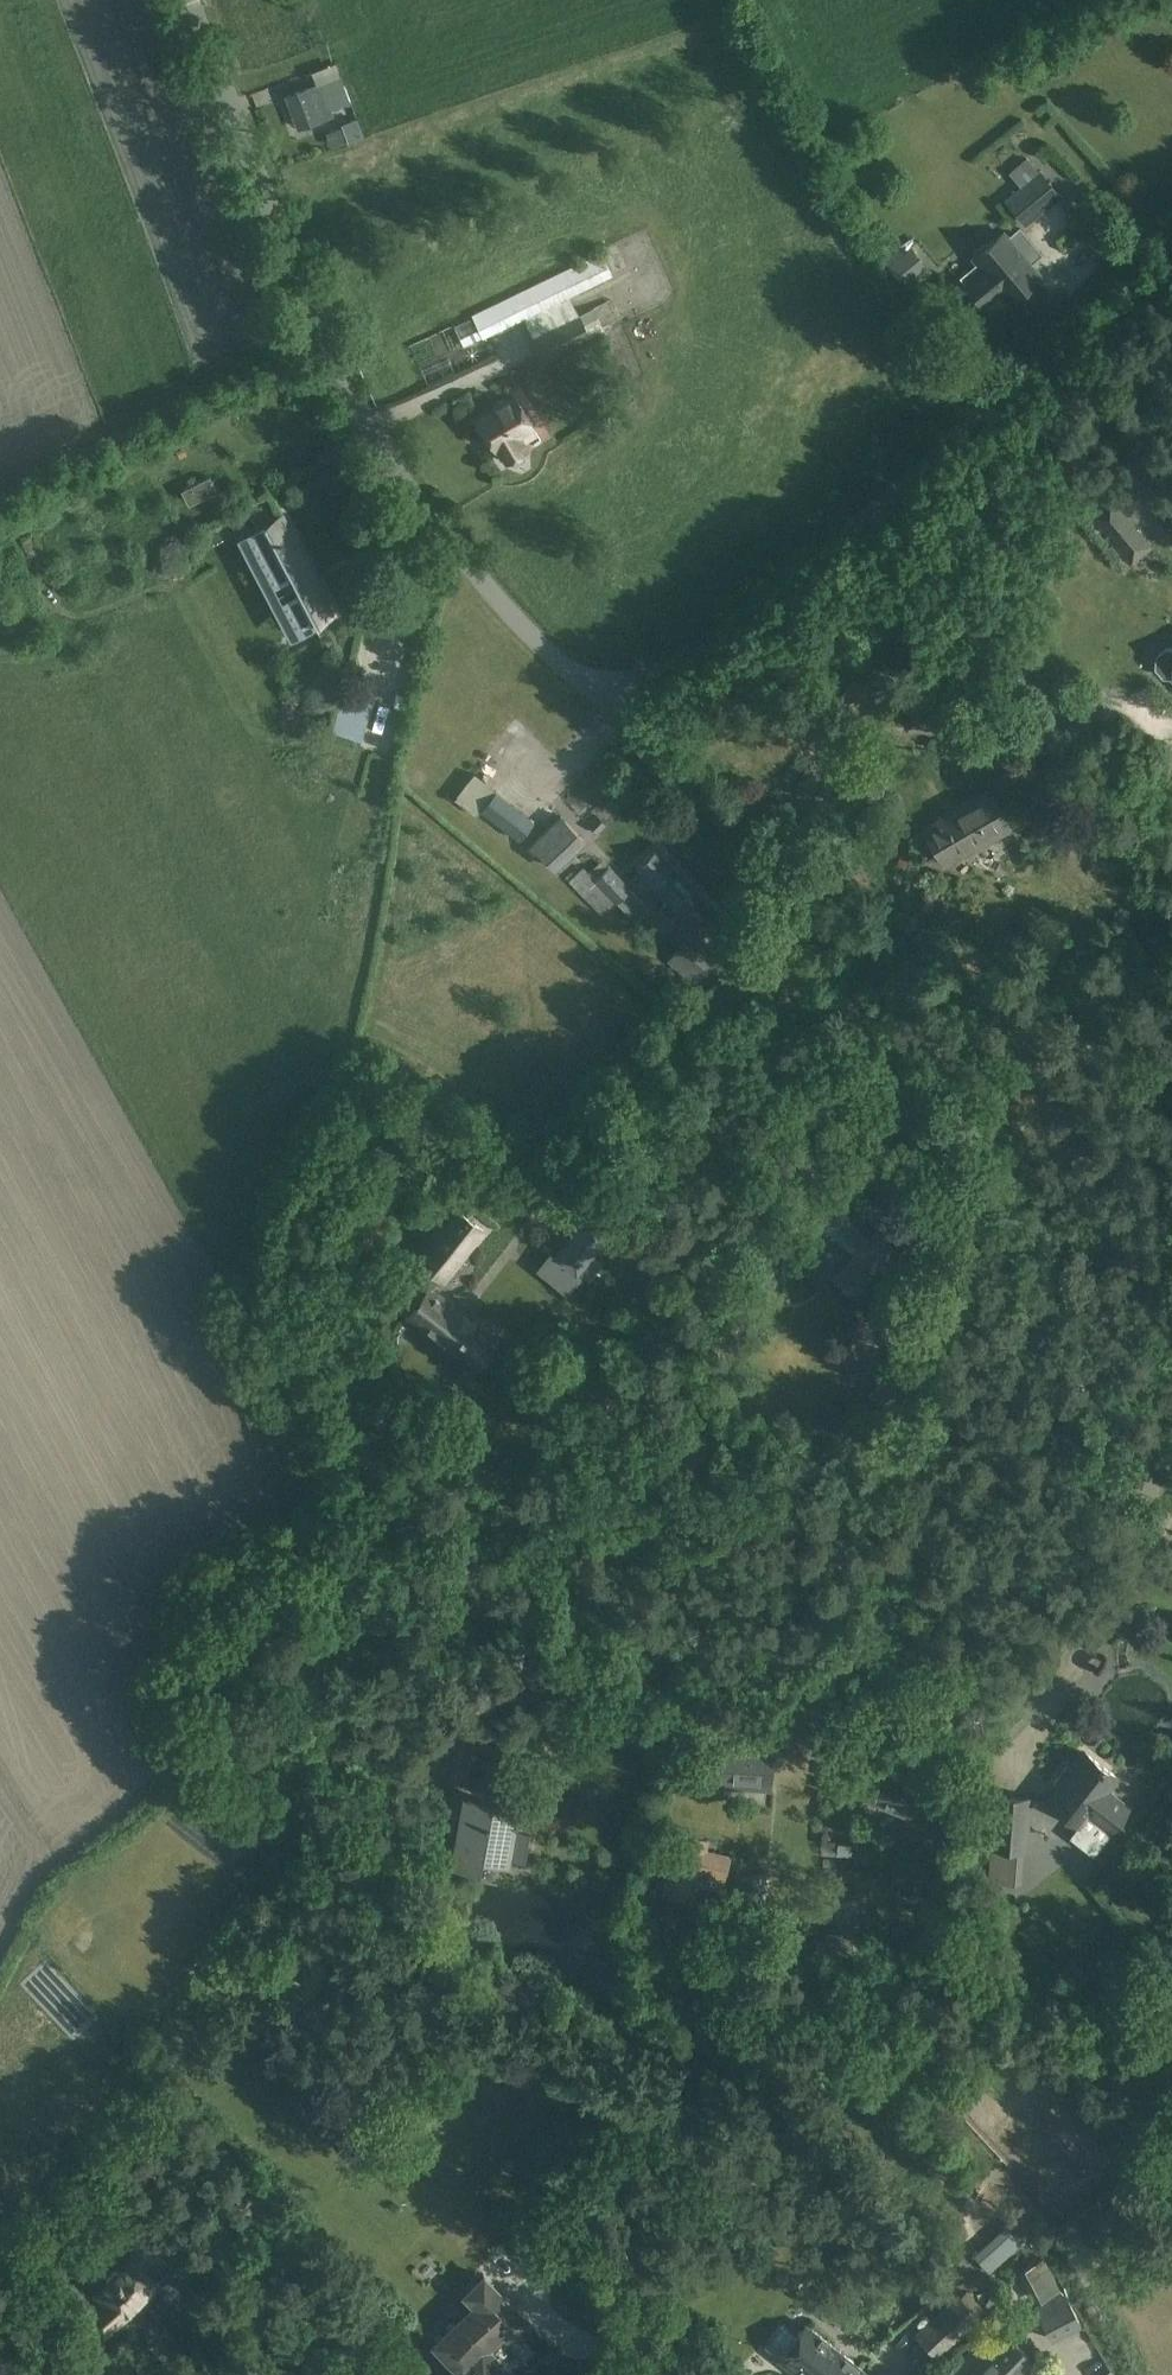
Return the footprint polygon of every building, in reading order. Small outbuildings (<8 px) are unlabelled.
[(317,84),(286,95),(299,128),(334,114),(333,109),(351,103),(341,75),(317,84)] [(344,126),(349,139),(350,141),(364,136),(358,119),(344,124),(344,126)] [(1026,225),(1062,195),(1028,154),(1008,171),(1021,186),(1004,199),(1026,225)] [(982,268),(964,283),(983,307),(1002,291),(1011,303),(1040,278),(1003,233),(986,247),(983,247),(973,255),(972,259),(975,262),(978,263),(982,268)] [(910,291),(930,275),(925,268),(927,266),(910,245),(903,252),(898,246),(883,258),(910,291)] [(522,317),(523,316),(570,293),(613,273),(602,250),(473,313),(474,315),(475,317),(484,336),(522,317)] [(594,305),(579,312),(580,313),(533,336),(532,337),(531,337),(542,360),(606,329),(603,324),(594,305)] [(398,334),(407,351),(425,342),(417,325),(398,334)] [(491,339),(402,385),(411,401),(499,356),(491,339)] [(514,395),(477,417),(496,448),(499,446),(507,461),(509,460),(515,463),(524,458),(523,451),(528,449),(519,434),(533,426),(514,395)] [(1088,513),(1114,544),(1130,564),(1151,546),(1109,496),(1088,513)] [(282,519),(253,535),(302,627),(331,612),(282,519)] [(0,617),(0,623),(4,630),(14,625),(7,613),(0,617)] [(1163,643),(1154,650),(1152,663),(1159,672),(1170,673),(1171,675),(1171,644),(1163,643)] [(362,720),(339,713),(334,726),(358,734),(362,720)] [(507,830),(523,808),(459,763),(444,785),(507,830)] [(564,770),(551,782),(562,796),(576,784),(564,770)] [(976,847),(1010,827),(988,788),(940,815),(943,819),(924,830),(943,861),(974,843),(976,847)] [(1054,809),(1062,802),(1067,798),(1058,788),(1050,795),(1046,800),(1054,809)] [(556,868),(586,839),(562,813),(532,842),(556,868)] [(598,833),(607,824),(598,815),(589,824),(598,833)] [(657,847),(637,866),(655,886),(667,900),(659,907),(671,919),(678,912),(681,916),(684,913),(702,897),(657,847)] [(650,907),(610,863),(602,857),(588,870),(584,865),(569,878),(601,913),(617,899),(636,920),(650,907)] [(636,883),(644,875),(638,869),(630,876),(636,883)] [(695,933),(670,961),(695,983),(720,954),(695,933)] [(868,1239),(843,1216),(848,1211),(831,1196),(811,1219),(827,1234),(831,1230),(856,1253),(834,1277),(853,1295),(879,1267),(888,1274),(900,1261),(891,1253),(895,1249),(875,1231),(868,1239)] [(472,1317),(457,1305),(455,1307),(429,1287),(438,1276),(444,1280),(483,1229),(459,1210),(419,1261),(428,1269),(400,1304),(399,1304),(398,1305),(409,1313),(407,1316),(474,1368),(496,1339),(470,1319),(472,1317)] [(556,1256),(555,1258),(577,1276),(579,1274),(579,1273),(591,1257),(593,1255),(571,1237),(556,1256)] [(899,1368),(864,1400),(882,1420),(917,1389),(899,1368)] [(991,1720),(998,1727),(1018,1707),(1011,1700),(991,1720)] [(844,1737),(815,1721),(804,1741),(833,1757),(844,1737)] [(436,1725),(427,1773),(467,1780),(476,1732),(436,1725)] [(762,1746),(749,1745),(748,1750),(720,1748),(717,1783),(771,1786),(773,1752),(762,1751),(762,1746)] [(1059,1784),(1047,1799),(1078,1824),(1087,1813),(1107,1829),(1126,1805),(1111,1793),(1110,1795),(1103,1789),(1115,1774),(1085,1750),(1072,1767),(1068,1764),(1054,1780),(1059,1784)] [(909,1814),(922,1778),(880,1762),(867,1797),(909,1814)] [(462,1791),(450,1864),(479,1869),(481,1861),(503,1865),(504,1857),(512,1859),(525,1861),(530,1830),(517,1828),(510,1827),(513,1809),(492,1806),(493,1797),(462,1791)] [(1016,1846),(1022,1847),(1026,1795),(994,1792),(990,1844),(1016,1846)] [(757,1810),(782,1812),(783,1797),(758,1796),(757,1810)] [(729,1856),(703,1850),(705,1840),(678,1834),(664,1894),(692,1900),(698,1872),(724,1877),(729,1856)] [(1013,1877),(1016,1846),(990,1844),(987,1875),(1013,1877)] [(766,1870),(740,1876),(747,1912),(774,1907),(766,1870)] [(1043,1935),(1034,1920),(1019,1930),(1028,1945),(1043,1935)] [(869,1952),(865,1926),(828,1932),(832,1958),(869,1952)] [(176,2240),(156,2237),(157,2229),(135,2227),(133,2252),(134,2254),(95,2290),(104,2300),(87,2316),(104,2333),(161,2280),(146,2265),(153,2259),(152,2261),(172,2264),(176,2240)] [(1023,2267),(1039,2299),(1059,2289),(1044,2257),(1023,2267)] [(425,2333),(443,2351),(463,2371),(462,2373),(463,2374),(474,2363),(486,2374),(513,2374),(505,2368),(486,2349),(503,2332),(507,2336),(525,2318),(484,2277),(467,2294),(477,2303),(466,2314),(458,2306),(454,2311),(450,2307),(425,2333)] [(955,2297),(914,2336),(933,2357),(975,2318),(955,2297)] [(1039,2315),(1050,2337),(1079,2322),(1068,2300),(1039,2315)] [(830,2343),(807,2325),(780,2360),(799,2374),(870,2374),(871,2374),(830,2343)] [(973,2374),(1030,2374),(1037,2368),(1032,2363),(1035,2361),(1011,2337),(973,2374)] [(460,2374),(486,2374),(474,2363),(463,2374),(462,2373),(460,2374)]
